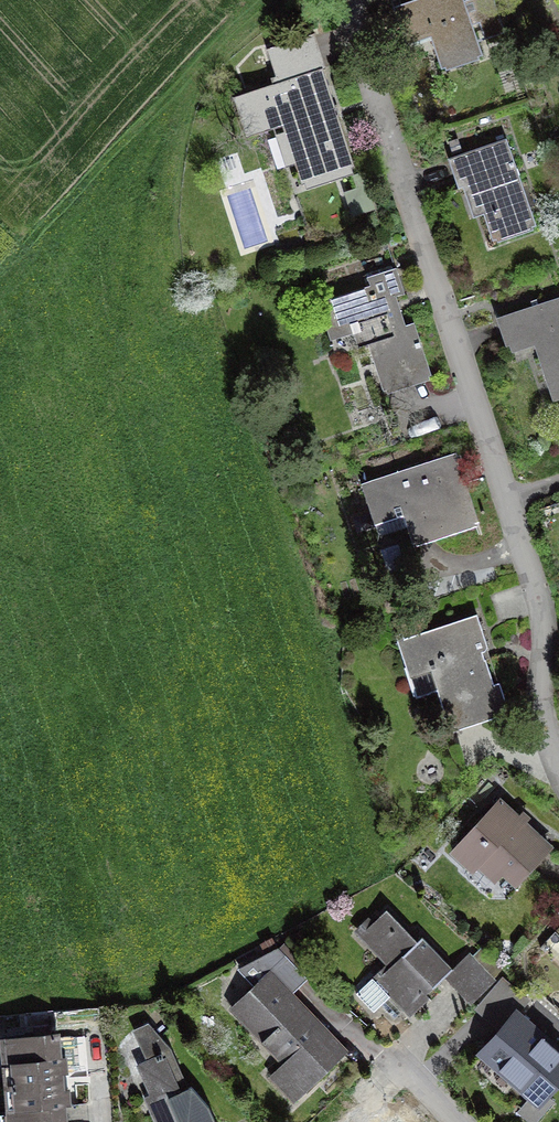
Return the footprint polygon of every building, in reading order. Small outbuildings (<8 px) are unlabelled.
[(399,6),(409,34),(427,28),(441,69),(482,55),(463,0),(417,0),(399,6)] [(473,2),(485,39),(504,32),(493,0),(479,0),(473,2)] [(352,169),(310,37),(269,50),(280,84),(235,98),(248,139),(283,127),(301,186),(352,169)] [(506,139),(449,159),(459,189),(473,184),(492,240),(536,226),(506,139)] [(233,212),(242,248),(271,240),(261,205),(233,212)] [(404,293),(396,268),(368,277),(370,286),(324,301),(334,331),(364,321),(371,344),(368,345),(383,391),(431,375),(414,323),(406,326),(396,296),(404,293)] [(497,319),(506,345),(532,337),(553,400),(558,398),(558,298),(497,319)] [(456,453),(366,482),(381,528),(405,520),(413,542),(478,521),(456,453)] [(477,615),(404,638),(415,670),(437,663),(445,688),(437,690),(449,728),(507,709),(477,615)] [(550,846),(501,801),(454,852),(474,870),(486,856),(516,883),(550,846)] [(378,978),(409,1011),(453,970),(422,936),(416,942),(386,910),(368,926),(380,938),(373,944),(392,964),(378,978)] [(295,1096),(337,1057),(296,1014),(303,1009),(289,995),(306,978),(277,948),(254,960),(268,974),(234,1007),(286,1062),(272,1074),(295,1096)] [(503,969),(481,948),(449,982),(471,1003),(503,969)] [(482,1053),(535,1099),(521,1115),(529,1121),(542,1121),(555,1107),(543,1096),(558,1078),(558,1051),(515,1014),(527,1000),(502,978),(479,1004),(505,1027),(482,1053)] [(4,1042),(8,1087),(61,1082),(57,1038),(52,1038),(50,1024),(33,1026),(34,1039),(4,1042)] [(207,1105),(191,1086),(184,1090),(175,1069),(172,1070),(163,1051),(145,1059),(148,1065),(142,1068),(155,1098),(149,1101),(154,1112),(150,1113),(154,1121),(215,1121),(207,1105)] [(61,1082),(8,1087),(12,1121),(64,1121),(61,1082)] [(394,1107),(378,1121),(409,1121),(394,1107)] [(344,1121),(369,1121),(357,1110),(344,1121)]
